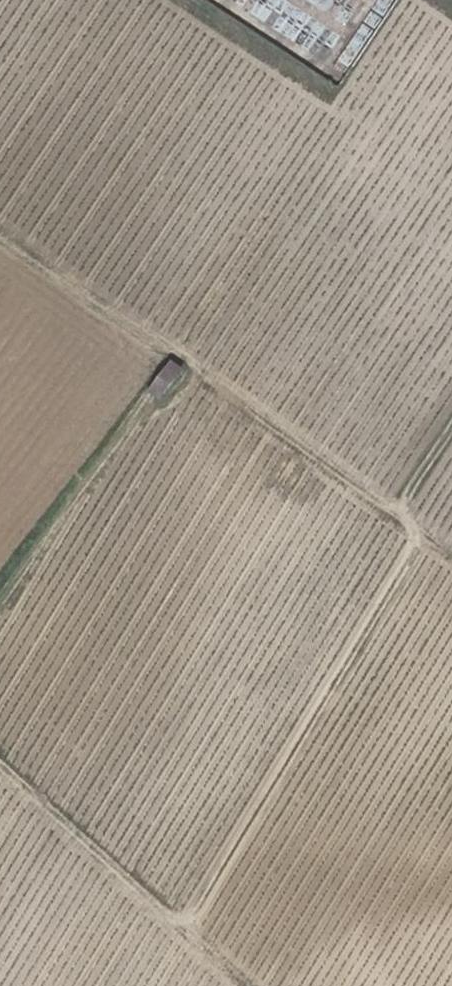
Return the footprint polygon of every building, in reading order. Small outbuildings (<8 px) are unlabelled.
[(179,367),(171,362),(159,377),(173,387),(184,373),(179,367)]
